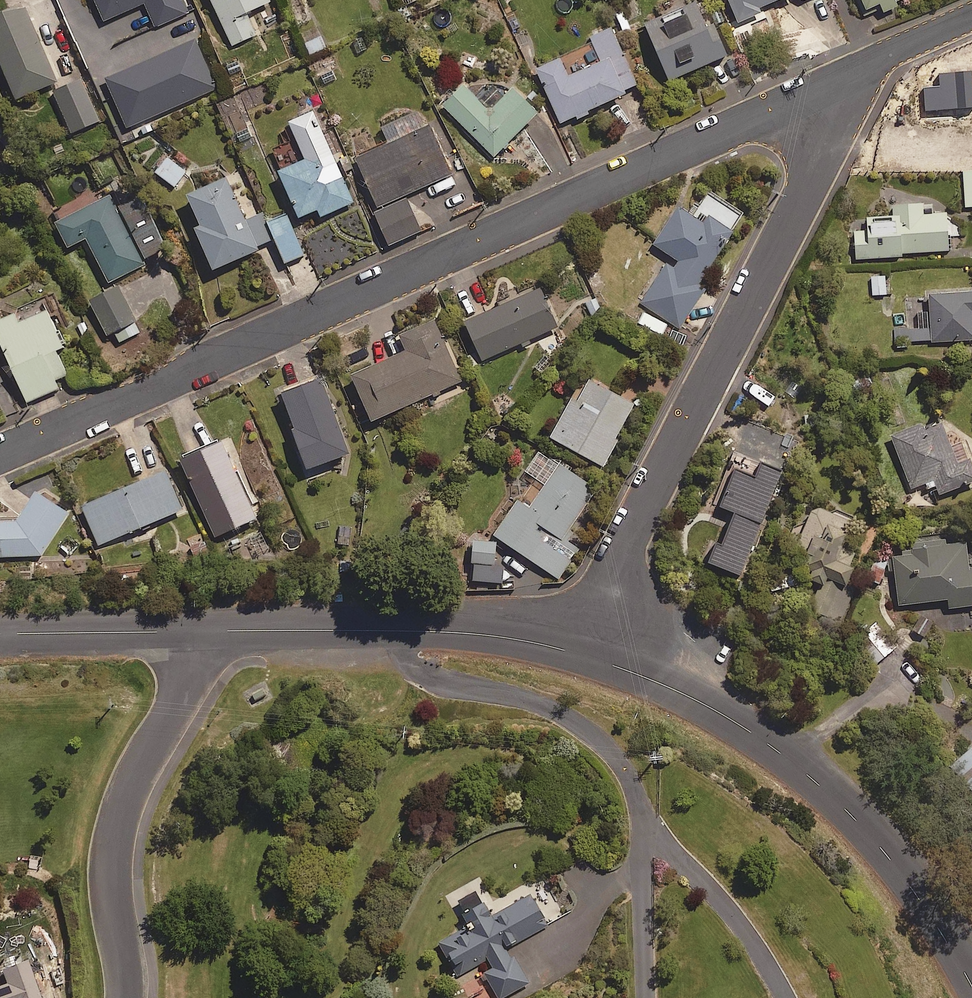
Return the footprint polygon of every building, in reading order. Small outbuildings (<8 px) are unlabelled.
[(183,0),(96,0),(104,19),(147,2),(156,26),(188,13),(183,0)] [(271,0),(214,0),(233,44),(257,34),(247,11),(272,1),(271,0)] [(692,0),(688,0),(640,21),(666,81),(725,56),(711,24),(704,26),(692,0)] [(738,22),(759,13),(757,8),(776,0),(728,0),(738,22)] [(877,5),(880,12),(894,6),(892,2),(897,0),(855,0),(861,12),(877,5)] [(26,4),(0,15),(0,54),(18,98),(57,82),(26,4)] [(637,88),(610,28),(589,37),(600,62),(566,77),(558,59),(535,69),(559,123),(637,88)] [(217,88),(195,39),(108,78),(129,126),(217,88)] [(936,72),(937,86),(924,87),(925,111),(971,108),(971,70),(936,72)] [(99,120),(81,79),(55,91),(73,132),(99,120)] [(488,111),(461,84),(440,106),(492,157),(535,114),(510,89),(488,111)] [(355,201),(317,110),(292,120),(308,159),(282,170),(301,216),(319,208),(322,215),(355,201)] [(453,174),(431,125),(358,158),(380,209),(375,211),(390,244),(422,230),(406,194),(453,174)] [(187,172),(168,155),(154,170),(173,187),(187,172)] [(962,171),(964,207),(971,206),(971,170),(962,171)] [(246,220),(227,177),(190,193),(202,223),(196,225),(215,268),(275,242),(262,213),(246,220)] [(741,214),(710,194),(694,219),(677,208),(649,252),(665,262),(639,304),(679,330),(704,290),(697,285),(741,214)] [(145,264),(110,195),(57,222),(70,246),(88,237),(111,281),(145,264)] [(140,195),(121,204),(148,258),(166,249),(140,195)] [(921,203),(892,205),(892,217),(852,219),(855,259),(901,256),(900,253),(947,250),(945,213),(922,215),(921,203)] [(303,255),(289,215),(270,222),(284,262),(303,255)] [(884,276),(871,277),(871,295),(885,295),(884,276)] [(136,321),(120,287),(92,300),(108,334),(136,321)] [(558,326),(541,287),(467,320),(485,359),(558,326)] [(908,295),(910,328),(895,329),(895,342),(971,339),(971,292),(908,295)] [(47,299),(0,319),(0,336),(28,401),(60,388),(56,379),(69,374),(58,349),(67,345),(47,299)] [(461,381),(434,319),(401,333),(408,350),(354,373),(374,419),(461,381)] [(351,454),(326,374),(285,387),(310,467),(351,454)] [(637,403),(591,379),(581,399),(575,395),(553,437),(605,464),(637,403)] [(938,418),(891,436),(911,488),(922,484),(935,487),(938,495),(971,482),(971,468),(962,442),(949,446),(938,418)] [(257,519),(224,439),(183,456),(216,536),(257,519)] [(597,489),(562,464),(531,508),(519,500),(496,534),(559,578),(574,556),(562,539),(597,489)] [(184,509),(167,470),(83,505),(99,544),(184,509)] [(40,492),(17,519),(0,520),(0,555),(43,554),(71,512),(40,492)] [(850,520),(810,507),(798,542),(807,546),(797,577),(824,586),(815,614),(841,623),(851,594),(843,591),(855,554),(840,549),(850,520)] [(497,541),(476,540),(474,580),(505,581),(505,566),(497,566),(497,541)] [(920,542),(910,543),(911,552),(892,553),(897,605),(947,600),(948,608),(971,606),(971,569),(967,569),(964,544),(921,549),(920,542)] [(896,646),(878,626),(857,644),(875,664),(896,646)] [(969,748),(954,762),(964,772),(957,778),(971,794),(971,751),(969,748)] [(461,901),(473,925),(440,942),(457,976),(482,963),(500,997),(502,997),(531,983),(511,945),(550,925),(533,894),(496,913),(484,889),(461,901)] [(24,953),(0,961),(0,997),(40,997),(24,953)]
